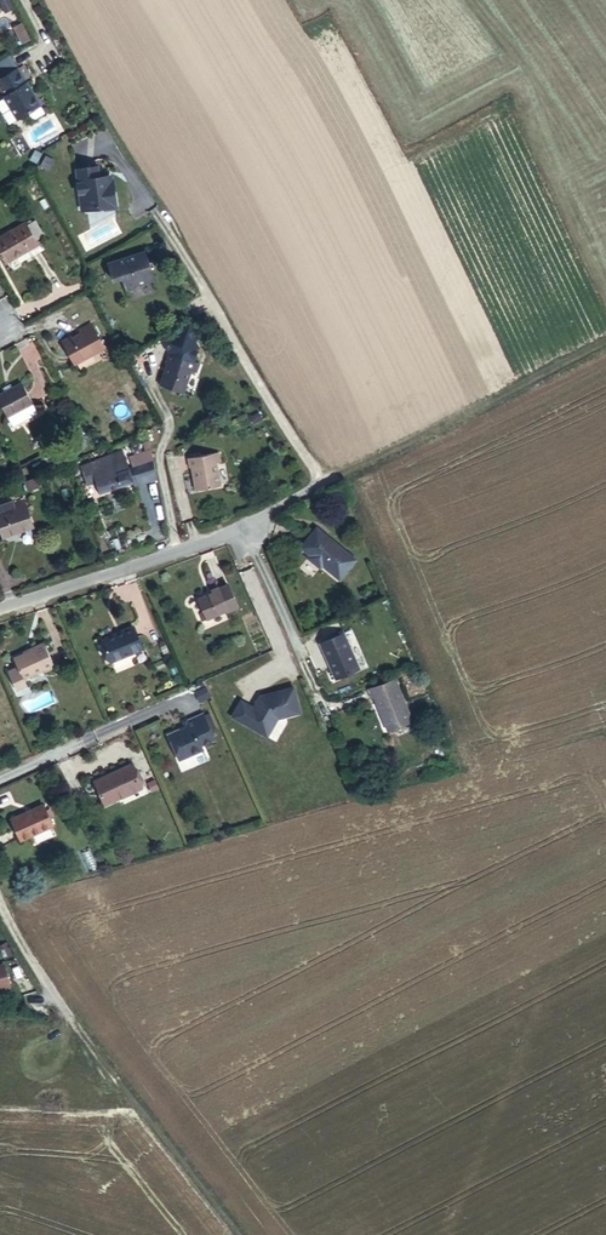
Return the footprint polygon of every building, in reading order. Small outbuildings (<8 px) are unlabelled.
[(22,43),(29,40),(22,23),(15,26),(22,43)] [(0,71),(0,85),(1,87),(16,79),(10,66),(0,71)] [(4,107),(2,108),(16,129),(39,115),(32,103),(29,103),(24,95),(26,94),(16,79),(1,87),(0,85),(0,100),(4,107)] [(91,174),(73,177),(77,203),(83,202),(85,216),(100,214),(103,217),(111,216),(114,213),(112,201),(109,198),(107,183),(97,184),(97,180),(92,181),(91,174)] [(32,230),(1,246),(14,269),(44,253),(32,230)] [(142,256),(132,259),(135,268),(145,264),(142,256)] [(135,268),(132,259),(102,268),(108,284),(117,281),(121,294),(151,284),(145,264),(135,268)] [(82,332),(67,340),(77,360),(105,346),(92,318),(78,325),(82,332)] [(183,397),(188,366),(160,360),(155,391),(183,397)] [(195,366),(188,366),(186,379),(193,380),(195,366)] [(0,394),(0,409),(4,417),(35,403),(25,382),(0,394)] [(255,416),(247,420),(251,427),(259,422),(255,416)] [(202,455),(188,459),(185,459),(187,467),(189,467),(193,492),(221,486),(217,464),(220,464),(217,451),(202,455)] [(121,457),(75,475),(82,495),(91,491),(95,502),(133,487),(121,457)] [(26,463),(29,471),(39,467),(36,459),(26,463)] [(139,490),(154,483),(150,464),(132,471),(139,490)] [(132,471),(127,473),(135,492),(139,490),(132,471)] [(0,503),(0,527),(4,537),(33,526),(24,501),(14,505),(11,499),(0,503)] [(315,530),(298,550),(308,558),(307,563),(317,572),(322,570),(339,585),(356,565),(315,530)] [(220,585),(214,587),(213,590),(200,593),(205,608),(209,618),(238,607),(229,583),(221,587),(220,585)] [(201,621),(209,618),(205,608),(198,611),(201,621)] [(41,653),(54,648),(44,621),(31,625),(32,628),(12,635),(16,645),(6,649),(13,667),(23,663),(20,657),(40,649),(41,653)] [(106,662),(139,649),(130,626),(97,638),(106,662)] [(336,683),(362,672),(345,632),(319,643),(336,683)] [(211,671),(203,674),(207,684),(215,680),(211,671)] [(395,683),(368,693),(371,704),(375,702),(387,736),(412,727),(395,683)] [(246,700),(237,715),(273,735),(283,716),(305,710),(298,684),(265,694),(259,706),(246,700)] [(217,739),(206,713),(184,723),(186,727),(169,735),(180,760),(205,749),(203,745),(217,739)] [(129,764),(92,780),(103,805),(114,800),(113,797),(139,786),(129,764)] [(139,786),(113,797),(114,800),(140,788),(139,786)] [(44,805),(12,818),(21,840),(53,827),(44,805)] [(0,966),(0,989),(12,986),(6,965),(0,966)]
